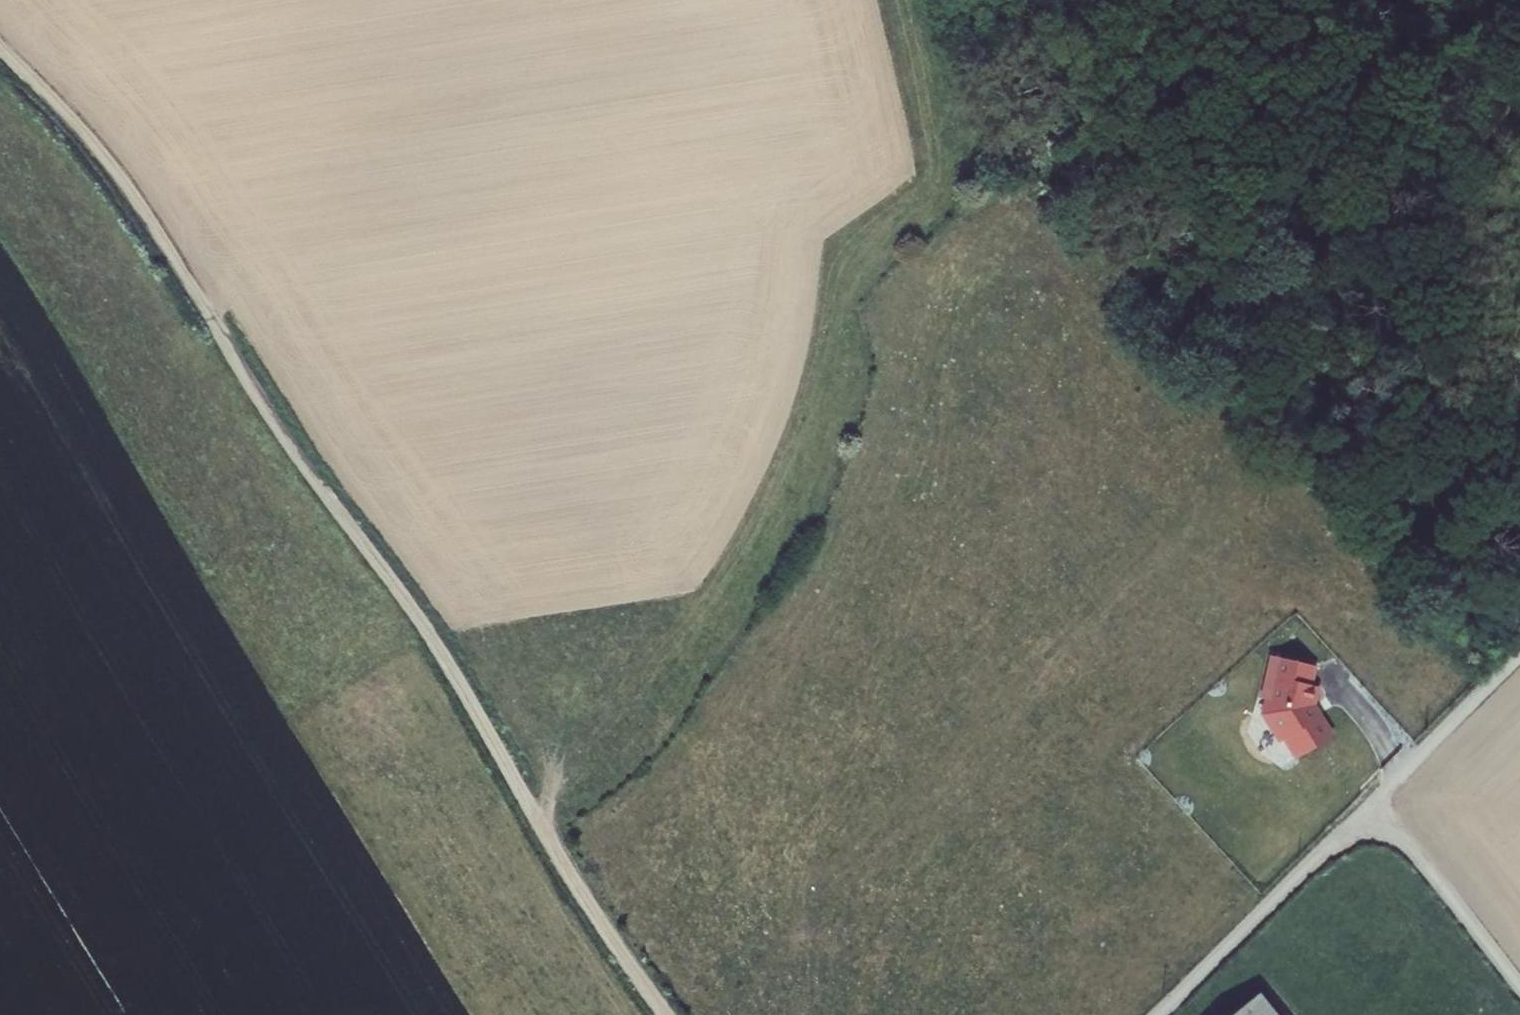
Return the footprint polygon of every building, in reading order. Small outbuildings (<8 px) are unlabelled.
[(1379,615),(1283,700),(1356,774),(1451,685),(1379,615)] [(1228,1014),(1274,1014),(1258,993),(1228,1014)]
